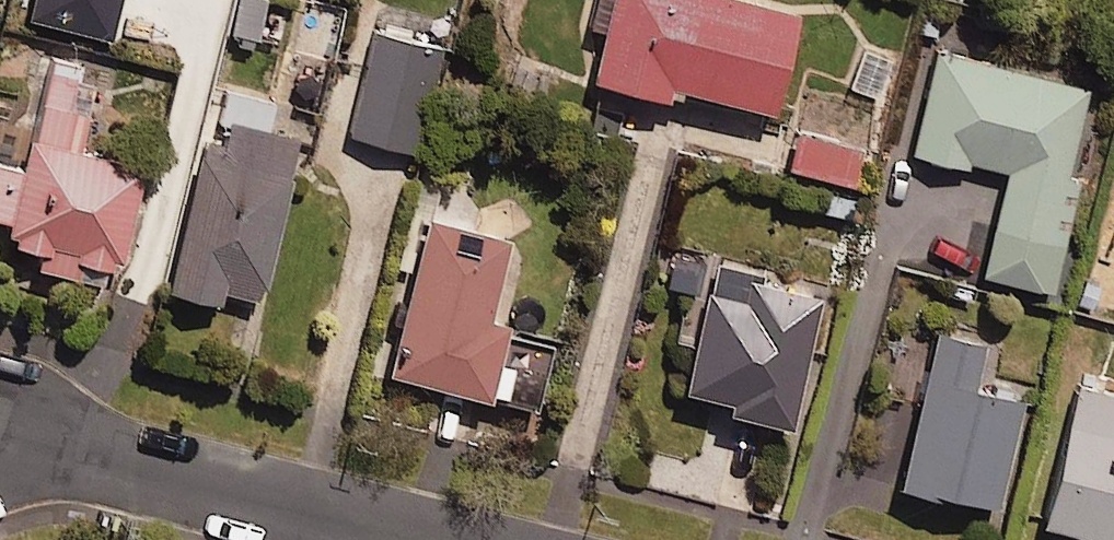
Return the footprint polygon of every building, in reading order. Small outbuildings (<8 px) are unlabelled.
[(258,31),(289,38),(295,9),(257,0),(238,0),(228,42),(254,48),(258,31)] [(731,0),(603,0),(582,82),(650,100),(654,86),(761,114),(786,14),(731,0)] [(438,53),(374,38),(349,142),(413,158),(438,53)] [(873,53),(845,43),(831,81),(859,91),(873,53)] [(1063,78),(916,43),(892,144),(984,166),(972,219),(1038,235),(1054,167),(1043,164),(1063,78)] [(8,252),(26,256),(22,271),(92,288),(98,264),(117,269),(139,177),(76,162),(89,109),(71,104),(76,84),(46,77),(22,177),(0,171),(0,227),(14,230),(8,252)] [(272,107),(219,94),(166,300),(214,313),(218,298),(257,308),(299,146),(264,137),(272,107)] [(858,153),(792,135),(782,171),(848,189),(858,153)] [(505,247),(423,226),(384,382),(531,419),(541,379),(495,368),(504,332),(485,327),(505,247)] [(820,304),(714,277),(683,399),(733,412),(731,420),(786,434),(820,304)] [(958,342),(912,331),(876,486),(970,507),(995,400),(947,389),(958,342)] [(1063,533),(1061,539),(1113,539),(1113,434),(1112,433),(1113,423),(1113,391),(1053,377),(1019,523),(1063,533)]
